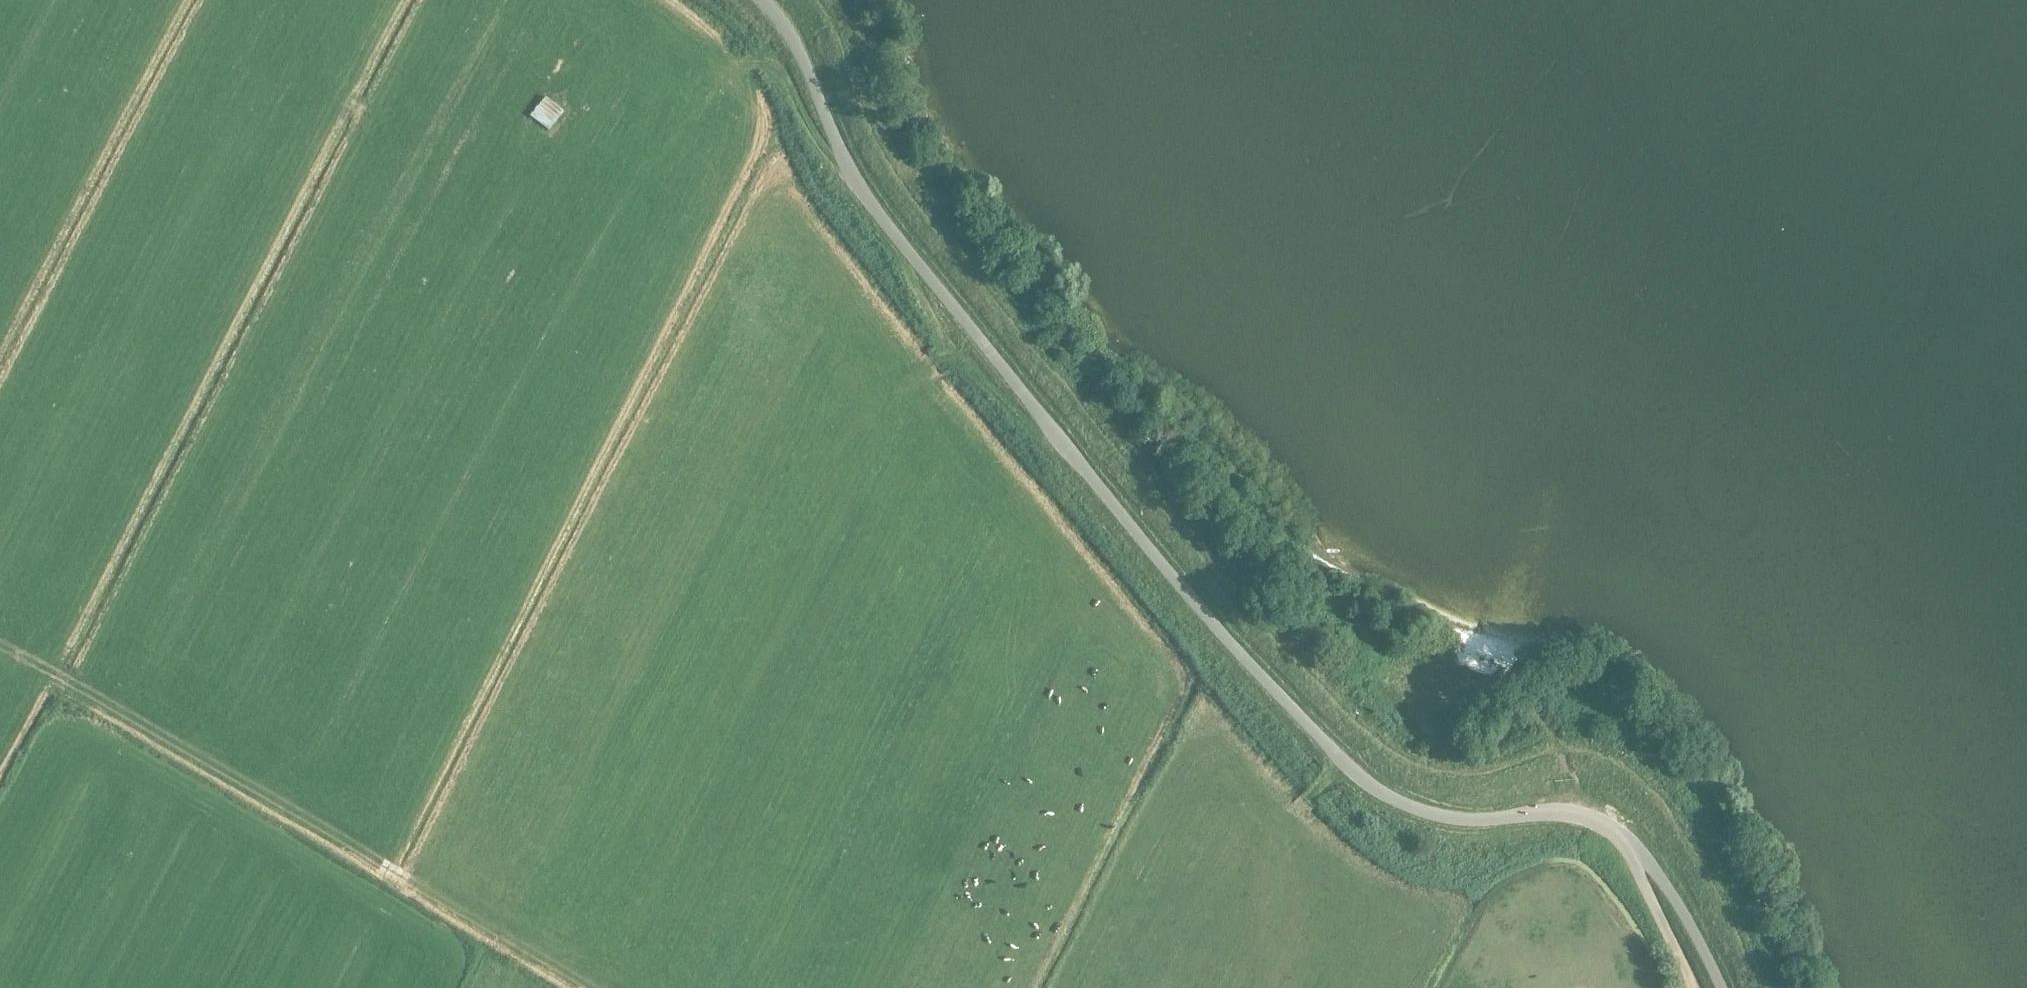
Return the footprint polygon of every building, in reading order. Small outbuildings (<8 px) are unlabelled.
[(565,110),(547,96),(531,115),(549,130),(565,110)]
